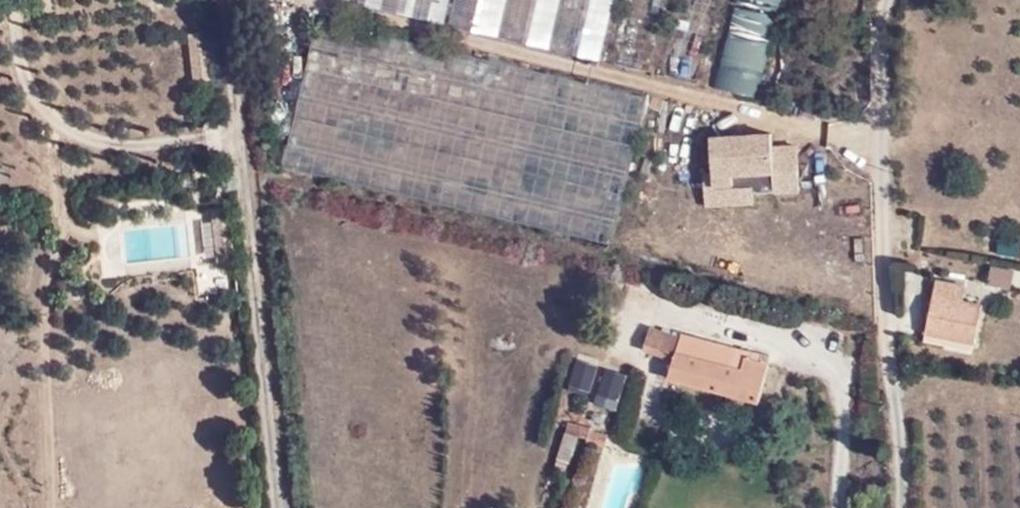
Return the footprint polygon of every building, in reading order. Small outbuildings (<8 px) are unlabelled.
[(447,0),(359,0),(443,20),(447,0)] [(611,0),(452,0),(446,24),(598,59),(611,0)] [(604,61),(645,71),(662,0),(619,0),(604,61)] [(714,0),(673,0),(655,73),(694,84),(714,0)] [(703,87),(753,100),(776,0),(725,0),(703,87)] [(643,94),(317,16),(281,166),(609,244),(643,94)] [(1002,282),(985,279),(985,288),(1000,290),(1002,282)] [(945,338),(944,344),(972,350),(980,304),(961,300),(964,286),(935,281),(926,334),(945,338)] [(666,377),(717,390),(721,372),(706,366),(714,339),(658,322),(648,321),(642,346),(672,354),(666,377)] [(924,341),(944,344),(945,338),(926,334),(924,341)] [(721,372),(717,390),(758,400),(767,359),(758,358),(760,352),(714,339),(706,366),(721,372)] [(607,434),(589,430),(587,441),(604,445),(607,434)]
